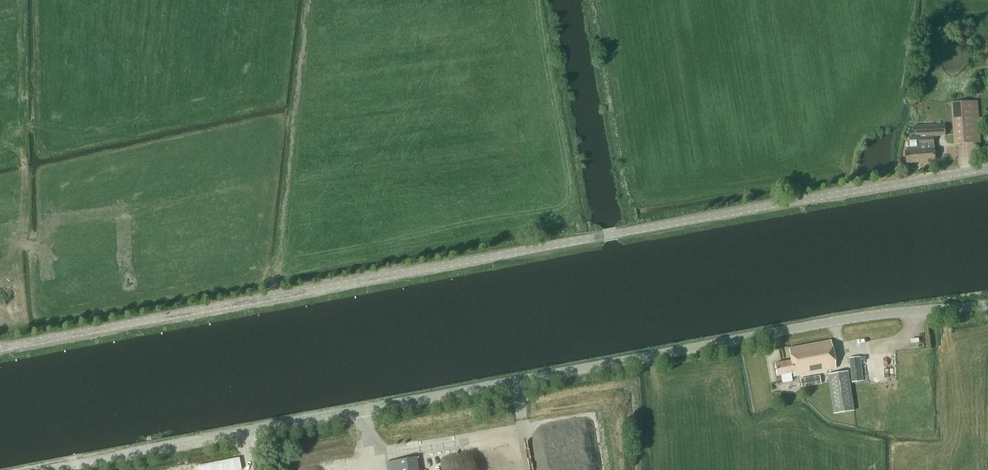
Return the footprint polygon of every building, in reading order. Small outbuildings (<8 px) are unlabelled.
[(978,100),(951,102),(954,144),(981,142),(978,100)] [(935,149),(934,137),(946,136),(945,125),(945,123),(915,126),(915,127),(916,135),(915,135),(915,137),(910,137),(911,150),(906,150),(907,163),(908,163),(921,162),(921,164),(937,163),(935,149)] [(794,376),(836,369),(831,341),(789,348),(792,361),(774,364),(777,376),(793,373),(794,376)] [(863,381),(860,357),(849,358),(852,382),(863,381)] [(848,371),(828,374),(834,413),(854,410),(848,371)] [(802,387),(821,384),(820,375),(800,379),(802,387)] [(386,462),(387,469),(418,469),(416,457),(386,462)]
